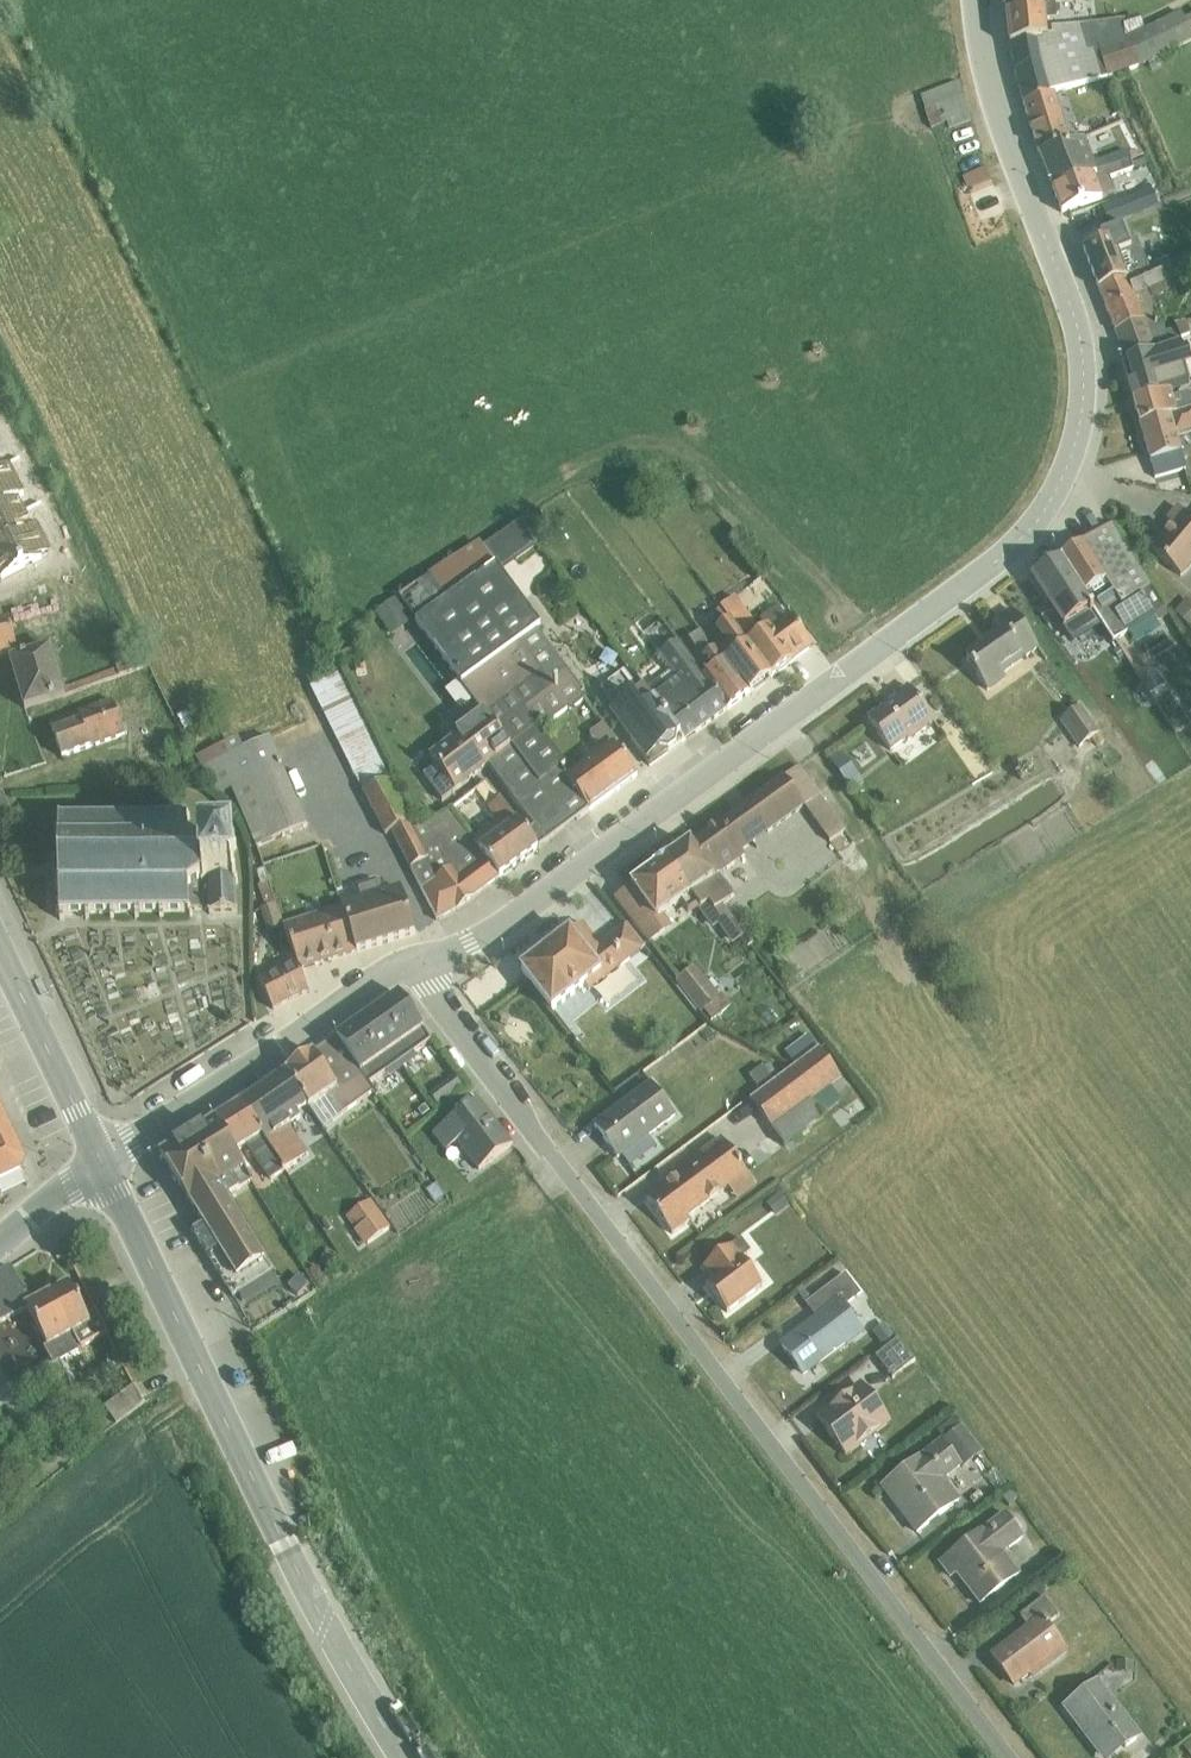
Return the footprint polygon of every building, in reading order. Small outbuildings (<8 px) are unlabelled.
[(1008,13),(1046,10),(1046,20),(1058,19),(1055,0),(1006,0),(1008,13)] [(1046,20),(1046,10),(1008,13),(1016,72),(1024,102),(1055,93),(1140,67),(1190,42),(1190,33),(1190,32),(1190,17),(1184,20),(1180,11),(1145,28),(1140,16),(1052,29),(1052,36),(1049,36),(1046,20)] [(959,81),(921,96),(932,128),(947,122),(949,127),(972,119),(959,81)] [(1071,142),(1055,93),(1024,102),(1040,153),(1071,142)] [(1071,142),(1040,153),(1053,187),(1131,161),(1128,152),(1094,163),(1085,137),(1071,142)] [(1140,158),(1131,161),(1053,187),(1063,211),(1108,196),(1103,181),(1144,168),(1140,158)] [(990,179),(986,168),(962,177),(966,188),(990,179)] [(1099,288),(1149,271),(1137,239),(1128,242),(1122,226),(1101,233),(1104,241),(1084,248),(1099,288)] [(1099,288),(1127,360),(1182,341),(1190,338),(1190,322),(1167,331),(1154,298),(1190,284),(1190,256),(1149,271),(1099,288)] [(1182,341),(1127,360),(1132,374),(1127,376),(1134,401),(1171,389),(1190,384),(1187,372),(1190,371),(1190,357),(1188,348),(1185,349),(1182,341)] [(1171,389),(1134,401),(1141,425),(1190,410),(1190,394),(1189,392),(1173,396),(1171,389)] [(1141,425),(1156,477),(1187,468),(1179,436),(1190,433),(1190,410),(1141,425)] [(1,467),(0,468),(0,525),(24,513),(17,498),(22,496),(7,465),(1,467)] [(693,477),(674,488),(681,501),(701,489),(693,477)] [(1183,577),(1190,567),(1190,518),(1179,508),(1168,520),(1173,525),(1152,550),(1183,577)] [(24,513),(0,525),(0,575),(2,579),(45,558),(44,554),(49,552),(36,525),(31,527),(24,513)] [(522,519),(484,547),(500,571),(539,543),(530,530),(523,521),(522,519)] [(1114,526),(1061,559),(1115,640),(1156,615),(1159,621),(1169,615),(1114,526)] [(430,577),(401,598),(459,679),(474,698),(482,709),(485,713),(512,749),(490,766),(536,829),(544,840),(562,826),(561,825),(574,815),(578,820),(590,811),(565,778),(559,770),(566,766),(539,730),(569,707),(519,642),(538,627),(539,626),(500,571),(484,547),(481,543),(427,574),(430,577)] [(1061,559),(1024,582),(1039,604),(1052,596),(1066,618),(1077,612),(1092,637),(1095,635),(1101,648),(1103,647),(1106,653),(1115,648),(1111,642),(1115,640),(1061,559)] [(721,607),(717,610),(726,622),(730,619),(773,676),(813,646),(788,612),(785,615),(777,606),(761,619),(768,628),(763,632),(736,596),(721,607)] [(398,597),(377,612),(379,615),(393,635),(414,620),(398,597)] [(1187,598),(1175,612),(1190,627),(1190,602),(1187,598)] [(1040,648),(1014,610),(997,622),(1004,633),(968,660),(991,691),(1008,680),(1003,674),(1040,648)] [(724,641),(715,647),(751,692),(773,676),(730,619),(726,622),(716,630),(724,641)] [(10,621),(0,623),(0,657),(18,653),(15,643),(10,621)] [(538,627),(519,642),(569,707),(571,710),(586,699),(582,693),(585,691),(538,627)] [(700,628),(688,638),(704,657),(695,664),(728,709),(751,692),(715,647),(702,630),(700,628)] [(672,670),(647,689),(685,741),(728,709),(695,664),(678,641),(660,655),(672,670)] [(337,656),(335,658),(340,667),(342,665),(361,652),(357,643),(337,656)] [(52,648),(11,661),(26,707),(82,690),(121,675),(147,665),(142,655),(116,664),(117,667),(65,687),(52,648)] [(631,668),(605,686),(619,706),(611,712),(651,766),(685,741),(647,689),(634,672),(631,668)] [(341,671),(310,685),(364,792),(389,779),(396,776),(341,671)] [(459,679),(445,689),(460,709),(474,698),(459,679)] [(897,698),(869,719),(893,751),(908,740),(910,742),(936,723),(910,686),(896,696),(897,698)] [(78,711),(50,721),(63,759),(129,735),(114,700),(79,713),(78,711)] [(1105,741),(1081,705),(1060,720),(1079,747),(1091,740),(1096,747),(1105,741)] [(436,765),(423,775),(443,800),(455,790),(456,792),(490,766),(512,749),(485,713),(482,709),(461,725),(464,728),(456,734),(457,736),(430,756),(436,765)] [(602,750),(565,778),(590,811),(638,775),(615,744),(620,741),(605,723),(590,734),(602,750)] [(238,737),(197,755),(219,794),(232,789),(235,797),(257,847),(308,825),(271,737),(243,750),(238,737)] [(842,752),(831,760),(851,788),(862,781),(842,752)] [(735,812),(690,843),(716,877),(720,875),(746,857),(743,852),(757,842),(770,833),(806,807),(830,841),(846,830),(800,766),(748,802),(735,812)] [(389,779),(364,792),(386,835),(392,831),(408,863),(438,921),(457,909),(457,910),(463,905),(474,897),(474,896),(500,877),(473,838),(453,808),(423,825),(421,826),(415,830),(389,779)] [(0,796),(0,826),(16,819),(4,794),(0,796)] [(497,821),(473,838),(500,877),(500,878),(539,849),(528,834),(500,799),(488,808),(497,821)] [(189,819),(60,820),(61,915),(190,913),(190,909),(209,909),(209,913),(238,913),(237,882),(236,846),(209,847),(209,846),(209,844),(207,842),(206,841),(204,840),(201,840),(200,841),(199,841),(197,843),(196,845),(196,846),(189,843),(189,819)] [(690,843),(666,862),(691,896),(692,895),(700,906),(710,920),(717,915),(720,918),(725,915),(730,921),(733,919),(734,918),(724,905),(736,896),(720,875),(716,877),(690,843)] [(666,862),(615,898),(648,942),(665,930),(659,921),(679,906),(686,916),(699,908),(700,906),(692,895),(691,896),(666,862)] [(265,869),(257,871),(261,884),(259,885),(266,907),(261,909),(269,932),(283,925),(265,869)] [(359,900),(342,906),(357,952),(416,934),(401,887),(384,892),(382,882),(377,880),(358,886),(356,889),(359,900)] [(342,906),(285,924),(298,961),(301,970),(357,952),(342,906)] [(710,920),(700,906),(699,908),(713,928),(718,924),(732,944),(740,938),(746,947),(752,943),(741,926),(739,927),(733,919),(730,921),(725,915),(720,918),(717,915),(710,920)] [(583,923),(522,970),(529,980),(553,1010),(586,985),(590,990),(646,947),(645,947),(628,924),(600,945),(583,923)] [(298,961),(260,980),(274,1009),(310,991),(301,970),(298,961)] [(695,964),(675,981),(700,1012),(703,1009),(713,1021),(732,1006),(721,992),(719,994),(695,964)] [(371,1013),(368,1016),(400,1062),(414,1053),(432,1040),(400,994),(371,1013)] [(366,1017),(337,1037),(369,1084),(387,1071),(400,1062),(368,1016),(366,1017)] [(337,1037),(314,1053),(352,1107),(374,1091),(369,1084),(337,1037)] [(763,1065),(749,1075),(760,1090),(761,1091),(751,1099),(788,1152),(805,1139),(802,1135),(825,1119),(823,1116),(842,1102),(837,1095),(848,1087),(813,1039),(789,1057),(796,1065),(781,1076),(774,1081),(774,1080),(763,1065)] [(301,1062),(287,1072),(309,1105),(311,1108),(329,1095),(343,1114),(352,1107),(314,1053),(301,1062)] [(418,1058),(414,1053),(400,1062),(404,1067),(418,1058)] [(400,1062),(387,1071),(391,1076),(404,1067),(400,1062)] [(287,1072),(242,1104),(285,1171),(309,1153),(290,1126),(302,1117),(298,1112),(309,1105),(287,1072)] [(454,1076),(445,1083),(453,1094),(463,1087),(454,1076)] [(445,1083),(430,1094),(438,1105),(453,1094),(445,1083)] [(652,1084),(595,1126),(619,1157),(676,1115),(652,1084)] [(478,1100),(434,1133),(446,1150),(458,1141),(480,1170),(512,1146),(514,1144),(479,1099),(478,1100)] [(242,1104),(216,1120),(236,1154),(247,1147),(270,1180),(285,1171),(242,1104)] [(14,1139),(0,1110),(0,1146),(14,1139)] [(165,1151),(161,1154),(173,1173),(203,1221),(192,1231),(233,1297),(239,1293),(273,1272),(229,1198),(242,1190),(241,1189),(252,1182),(236,1154),(216,1120),(200,1129),(203,1133),(180,1147),(178,1143),(165,1151)] [(0,1146),(0,1181),(22,1171),(25,1162),(14,1139),(0,1146)] [(703,1158),(648,1199),(673,1234),(691,1221),(689,1218),(729,1188),(738,1200),(757,1186),(721,1139),(700,1154),(703,1158)] [(790,1205),(780,1193),(767,1203),(777,1216),(790,1205)] [(346,1216),(365,1245),(391,1228),(372,1199),(346,1216)] [(742,1238),(705,1266),(714,1279),(707,1285),(728,1312),(763,1285),(742,1259),(752,1252),(742,1238)] [(327,1248),(319,1264),(330,1269),(338,1254),(327,1248)] [(1,1325),(1,1324),(32,1309),(29,1304),(11,1267),(0,1273),(0,1325),(1,1325)] [(273,1272),(239,1293),(247,1306),(281,1285),(273,1272)] [(310,1283),(300,1274),(288,1288),(297,1297),(310,1283)] [(818,1319),(782,1345),(804,1374),(845,1343),(848,1348),(866,1334),(858,1324),(861,1322),(848,1305),(862,1295),(846,1274),(807,1302),(806,1303),(807,1305),(818,1319)] [(31,1303),(29,1304),(32,1309),(47,1345),(45,1347),(53,1362),(54,1364),(60,1360),(109,1333),(97,1309),(86,1315),(70,1284),(31,1303)] [(884,1323),(873,1331),(887,1348),(899,1340),(884,1323)] [(887,1348),(876,1356),(893,1379),(916,1362),(899,1340),(887,1348)] [(0,1389),(0,1408),(67,1374),(60,1360),(54,1364),(53,1362),(0,1389)] [(862,1384),(817,1418),(846,1455),(891,1421),(862,1384)] [(135,1385),(105,1408),(117,1424),(144,1402),(142,1399),(135,1385)] [(944,1441),(883,1487),(884,1488),(886,1486),(919,1529),(917,1531),(918,1532),(961,1499),(946,1479),(962,1467),(963,1469),(984,1453),(963,1425),(961,1427),(954,1418),(937,1430),(944,1441)] [(1006,1512),(941,1563),(951,1576),(956,1572),(981,1604),(1021,1573),(1005,1552),(1025,1538),(1020,1531),(1023,1529),(1023,1525),(1017,1517),(1013,1517),(1010,1518),(1006,1512)] [(1030,1628),(993,1656),(1015,1685),(1029,1674),(1033,1680),(1070,1652),(1048,1625),(1060,1616),(1045,1596),(1020,1615),(1030,1628)] [(1065,1707),(1075,1720),(1079,1718),(1110,1757),(1112,1757),(1142,1735),(1100,1680),(1065,1707)]
